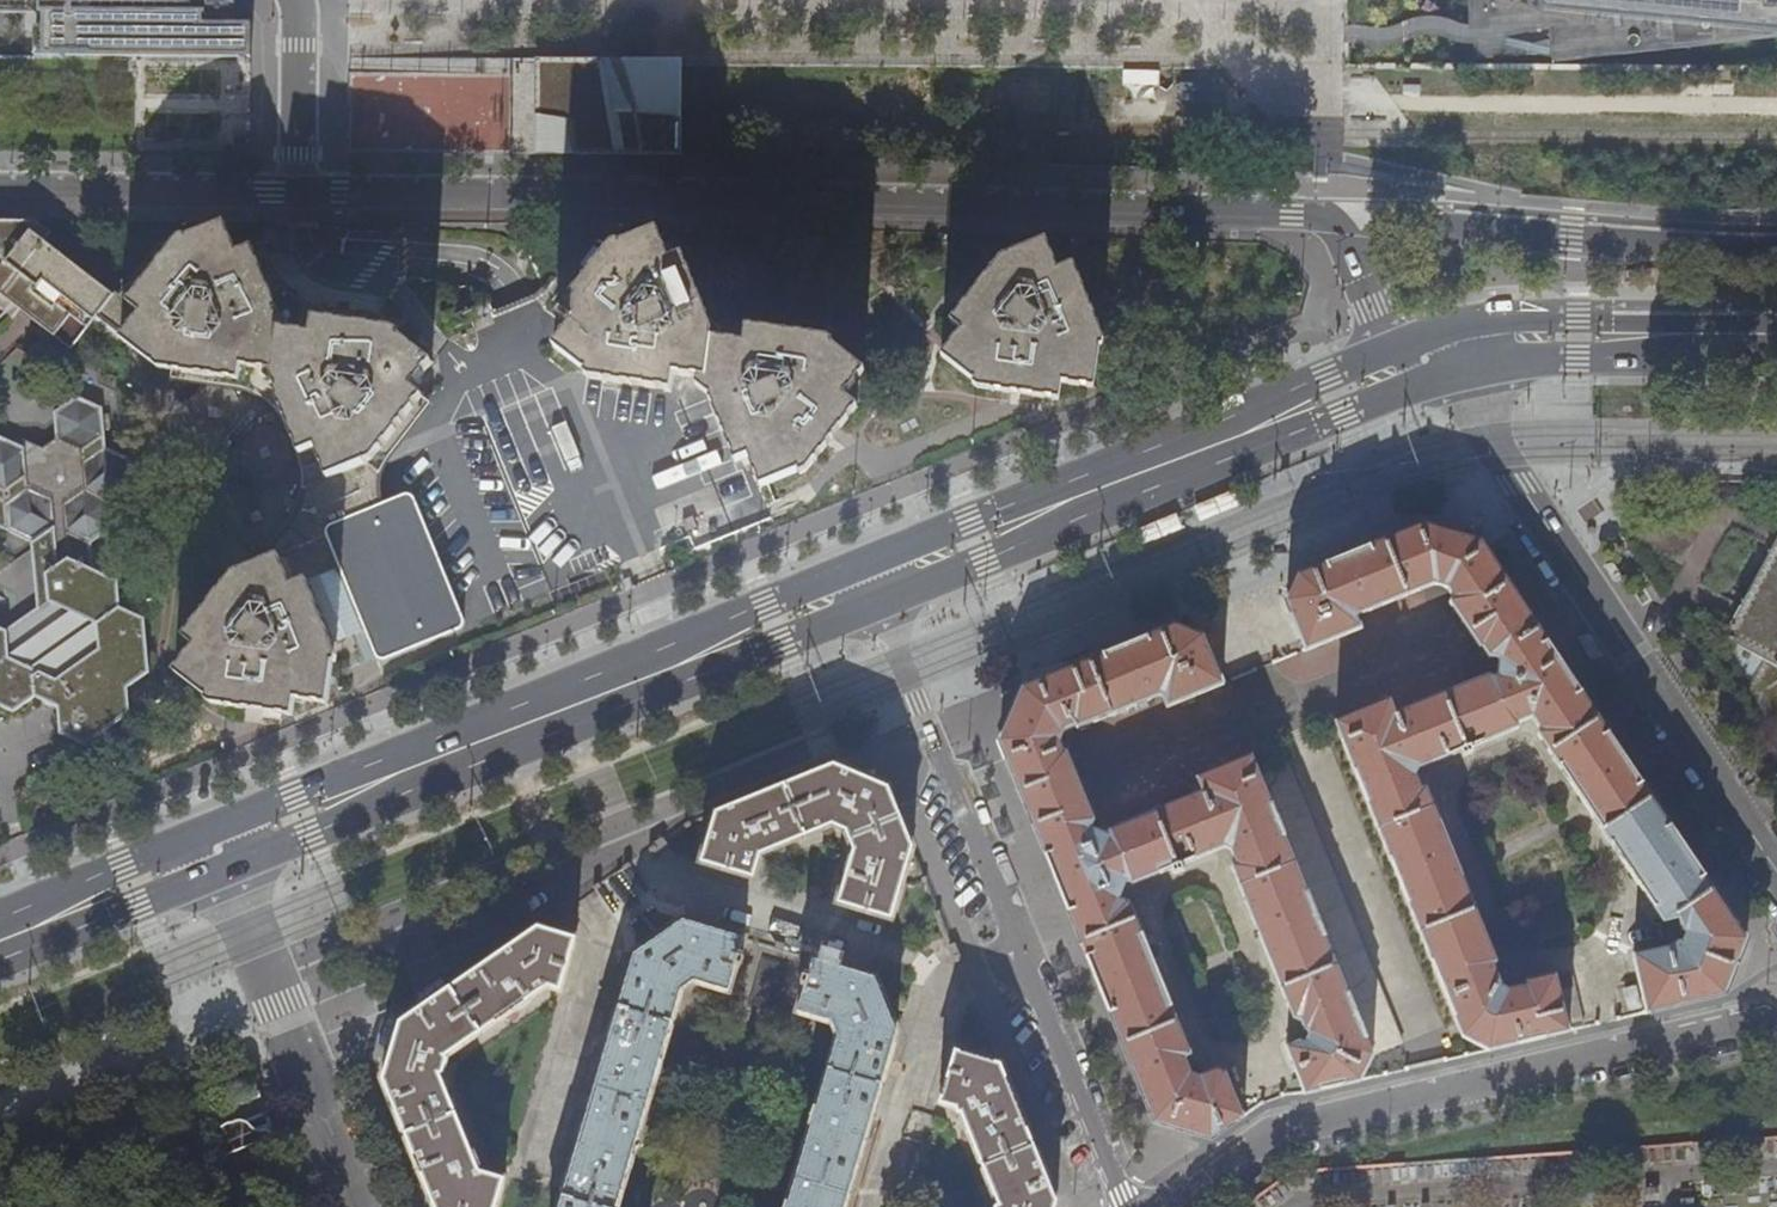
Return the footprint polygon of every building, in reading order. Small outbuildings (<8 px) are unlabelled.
[(251,58),(252,24),(244,24),(229,7),(234,6),(236,6),(231,0),(0,0),(0,56),(251,58)] [(1473,32),(1475,56),(1776,37),(1776,0),(1471,0),(1473,32)] [(682,59),(546,59),(546,77),(536,77),(536,153),(682,155),(682,103),(682,59)] [(495,147),(495,129),(412,127),(412,145),(495,147)] [(31,316),(73,352),(92,329),(117,300),(80,268),(49,241),(55,234),(40,221),(8,220),(0,220),(0,290),(31,316)] [(352,317),(319,312),(313,310),(306,307),(300,304),(294,300),(292,298),(288,295),(283,289),(279,284),(276,277),(259,242),(249,246),(243,249),(235,252),(223,225),(188,241),(189,246),(179,258),(170,251),(126,305),(136,314),(115,339),(146,366),(151,361),(169,363),(167,383),(201,386),(183,414),(194,440),(222,443),(225,452),(221,458),(226,471),(231,485),(239,485),(241,491),(225,516),(237,544),(265,547),(272,563),(241,577),(243,581),(232,594),(224,588),(182,640),(192,650),(170,676),(203,702),(207,697),(223,699),(223,708),(255,713),(292,718),(295,702),(328,706),(335,667),(326,665),(321,651),(332,646),(345,641),(359,635),(363,634),(372,658),(464,621),(412,493),(374,510),(377,495),(383,482),(435,412),(425,404),(414,397),(432,370),(427,366),(400,347),(397,350),(380,348),(382,335),(383,321),(352,317)] [(671,379),(707,381),(711,344),(699,343),(692,325),(701,321),(674,258),(663,263),(657,250),(654,243),(650,232),(619,245),(611,248),(614,254),(608,261),(603,269),(594,263),(576,289),(558,316),(555,321),(568,329),(547,358),(579,380),(583,374),(601,376),(600,388),(668,394),(671,379)] [(1042,399),(1059,401),(1062,386),(1095,390),(1101,349),(1095,349),(1088,334),(1098,329),(1090,310),(1072,266),(1059,272),(1051,256),(1049,249),(1046,243),(1028,251),(1010,259),(1012,265),(1009,267),(1001,278),(992,271),(948,323),(960,332),(945,349),(938,358),(969,385),(974,379),(992,382),(991,392),(1012,394),(1025,396),(1042,399)] [(711,344),(707,381),(719,383),(723,394),(709,400),(735,465),(750,458),(762,490),(771,486),(800,474),(797,468),(808,455),(818,462),(829,446),(830,445),(835,439),(838,433),(841,429),(858,406),(856,405),(847,399),(862,378),(865,374),(832,350),(830,353),(813,352),(814,340),(744,334),(743,347),(711,344)] [(150,672),(146,619),(120,606),(118,580),(93,569),(91,543),(113,527),(111,501),(135,485),(133,457),(107,445),(103,404),(80,394),(79,394),(78,394),(56,409),(59,436),(42,448),(4,429),(0,436),(0,527),(31,542),(36,609),(5,631),(0,628),(0,709),(11,713),(32,698),(56,710),(58,735),(84,747),(129,717),(127,688),(150,672)] [(1776,733),(1776,540),(1774,545),(1735,523),(1701,584),(1741,606),(1725,636),(1734,642),(1726,656),(1776,733)] [(1474,748),(1522,729),(1523,727),(1522,725),(1535,720),(1545,734),(1543,734),(1542,738),(1664,921),(1680,917),(1681,928),(1686,931),(1686,930),(1688,931),(1684,942),(1677,939),(1670,947),(1668,945),(1633,953),(1646,1012),(1691,1003),(1726,995),(1748,939),(1667,818),(1482,541),(1424,524),(1298,575),(1287,604),(1306,651),(1363,628),(1360,619),(1362,614),(1436,585),(1437,586),(1449,589),(1457,600),(1452,602),(1452,604),(1481,648),(1483,650),(1485,649),(1491,660),(1503,662),(1506,665),(1503,677),(1501,678),(1491,677),(1491,676),(1398,714),(1393,701),(1337,724),(1458,1022),(1462,1032),(1489,1051),(1544,1038),(1584,1028),(1572,971),(1557,975),(1555,973),(1528,979),(1527,982),(1527,984),(1510,988),(1502,983),(1494,965),(1497,963),(1499,960),(1429,789),(1427,788),(1423,790),(1418,777),(1422,769),(1464,752),(1467,758),(1476,753),(1474,748)] [(1095,818),(1069,754),(1065,754),(1059,738),(1063,730),(1076,725),(1077,727),(1080,728),(1159,696),(1166,698),(1169,707),(1223,685),(1204,636),(1176,624),(1023,686),(1000,741),(1016,781),(1056,879),(1097,981),(1138,1080),(1155,1123),(1212,1139),(1227,1129),(1245,1117),(1226,1069),(1224,1070),(1218,1068),(1200,1075),(1193,1073),(1187,1058),(1191,1057),(1192,1054),(1130,901),(1124,899),(1124,900),(1120,898),(1128,881),(1132,883),(1131,883),(1134,885),(1175,869),(1176,874),(1186,870),(1184,865),(1226,848),(1234,851),(1239,864),(1236,864),(1234,868),(1295,1020),(1303,1023),(1305,1030),(1310,1032),(1311,1036),(1308,1043),(1305,1044),(1299,1042),(1287,1046),(1306,1094),(1360,1082),(1373,1054),(1402,1044),(1289,766),(1262,777),(1253,757),(1199,779),(1204,792),(1110,830),(1108,836),(1090,828),(1095,818)] [(838,903),(894,920),(914,847),(899,810),(890,787),(834,764),(819,770),(716,811),(700,862),(755,879),(763,855),(835,825),(846,828),(847,831),(848,831),(854,848),(838,903)] [(628,1174),(630,1175),(635,1157),(633,1157),(656,1080),(658,1081),(663,1063),(661,1063),(683,990),(696,982),(731,992),(738,966),(743,967),(747,954),(743,953),(747,938),(685,920),(634,954),(559,1206),(618,1206),(628,1174)] [(506,1177),(482,1169),(475,1151),(473,1152),(441,1074),(443,1073),(447,1059),(446,1057),(514,1010),(515,1012),(530,1002),(529,1000),(547,988),(561,992),(577,938),(539,925),(450,987),(400,1021),(391,1052),(383,1078),(395,1108),(435,1206),(497,1206),(506,1177)] [(901,1033),(877,976),(814,958),(809,973),(806,972),(802,985),(805,987),(798,1012),(834,1022),(840,1037),(819,1107),(817,1107),(812,1124),(814,1125),(791,1202),(789,1201),(787,1206),(849,1206),(901,1033)] [(371,1046),(391,1052),(400,1021),(450,987),(441,972),(382,1011),(371,1046)] [(1643,1007),(1638,984),(1623,988),(1628,1010),(1643,1007)] [(1058,1201),(1002,1063),(958,1050),(942,1104),(960,1110),(969,1130),(970,1130),(1002,1204),(999,1205),(998,1206),(1056,1206),(1058,1201)]
